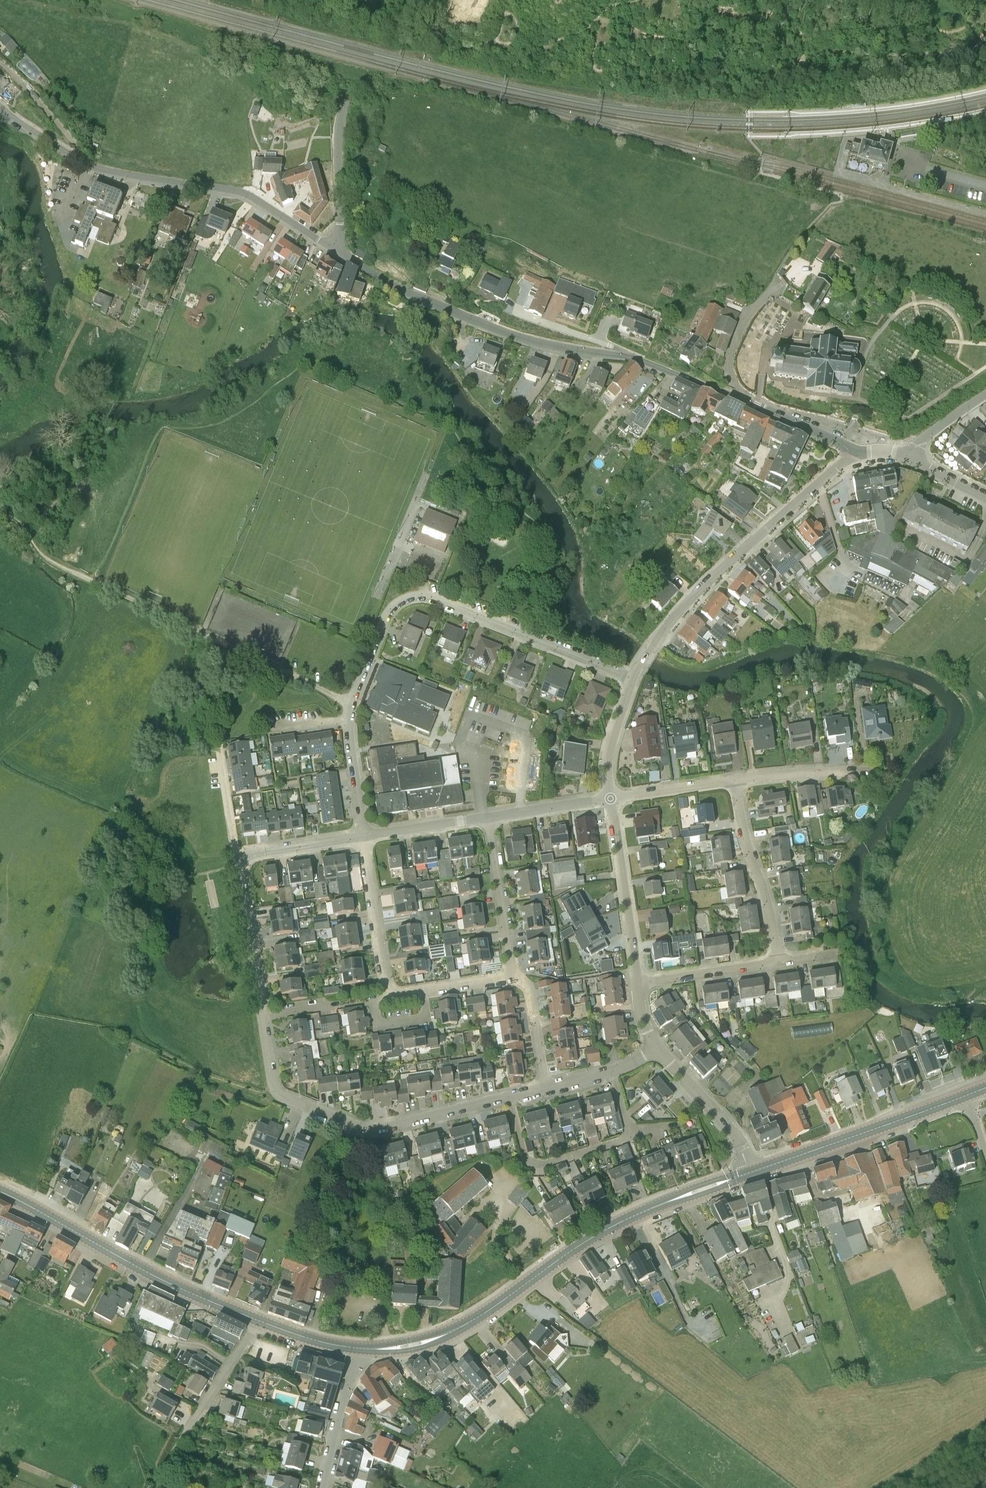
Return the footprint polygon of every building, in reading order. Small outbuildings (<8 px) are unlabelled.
[(16,45),(7,36),(1,43),(9,51),(16,45)] [(1,95),(0,96),(0,97),(9,104),(19,93),(0,75),(0,95),(1,95)] [(257,116),(260,108),(253,105),(250,114),(257,116)] [(846,147),(887,158),(890,148),(881,145),(880,149),(862,145),(862,147),(851,144),(851,146),(846,144),(846,147)] [(884,168),(887,158),(846,147),(844,152),(849,153),(848,155),(859,158),(858,160),(873,164),(873,165),(874,168),(877,169),(882,170),(884,168)] [(263,161),(262,173),(281,174),(281,161),(275,161),(275,154),(264,153),(264,161),(263,161)] [(273,178),(283,205),(293,202),(290,194),(292,194),(290,186),(308,180),(308,181),(320,177),(316,164),(273,178)] [(294,214),(311,225),(328,202),(326,197),(320,177),(308,181),(315,204),(314,205),(309,212),(300,206),(294,214)] [(71,243),(85,248),(88,240),(89,241),(93,229),(99,231),(96,240),(110,245),(116,228),(111,226),(121,200),(121,199),(122,198),(121,198),(121,197),(121,196),(120,196),(119,195),(106,190),(106,188),(102,186),(100,188),(93,185),(85,209),(82,207),(75,224),(81,226),(77,236),(74,234),(71,243)] [(373,205),(365,203),(363,209),(360,222),(369,224),(370,219),(372,219),(374,212),(372,211),(373,205)] [(185,211),(168,205),(158,230),(185,240),(192,219),(183,216),(185,211)] [(200,222),(194,236),(203,240),(205,240),(207,241),(210,240),(212,239),(214,236),(216,231),(225,235),(232,218),(213,211),(208,224),(200,222)] [(417,228),(420,220),(414,217),(411,225),(417,228)] [(261,228),(250,221),(242,233),(253,240),(261,228)] [(261,228),(253,240),(264,246),(271,235),(261,228)] [(438,264),(451,271),(456,260),(454,259),(460,245),(451,241),(452,240),(445,236),(443,242),(448,244),(444,254),(442,254),(438,264)] [(283,259),(291,247),(282,241),(274,253),(283,259)] [(827,266),(840,247),(831,242),(819,260),(827,266)] [(239,252),(244,255),(247,249),(243,246),(239,252)] [(307,258),(303,255),(291,247),(283,259),(285,260),(280,269),(290,275),(295,267),(302,271),(307,258)] [(367,250),(358,247),(355,256),(363,259),(367,250)] [(247,249),(244,255),(248,257),(252,251),(247,249)] [(149,265),(151,258),(143,255),(141,263),(149,265)] [(324,290),(333,293),(342,270),(336,266),(330,262),(330,261),(327,259),(326,260),(324,258),(311,281),(313,282),(317,275),(327,281),(324,290)] [(353,284),(357,271),(347,265),(336,296),(346,298),(345,300),(350,302),(350,300),(359,302),(364,287),(353,284)] [(141,290),(148,273),(140,270),(133,286),(141,290)] [(537,291),(529,311),(534,313),(533,315),(537,316),(537,315),(541,317),(554,285),(543,280),(543,279),(527,272),(524,280),(534,285),(532,288),(537,291)] [(800,308),(813,315),(834,283),(820,274),(800,308)] [(494,297),(504,301),(507,295),(505,294),(511,282),(503,278),(501,282),(486,275),(482,282),(481,282),(480,284),(481,284),(480,288),(490,293),(491,291),(496,294),(494,297)] [(415,282),(413,288),(426,293),(428,287),(415,282)] [(568,298),(562,315),(569,317),(570,318),(572,319),(574,319),(575,320),(584,296),(588,297),(589,293),(560,282),(556,294),(568,298)] [(670,291),(666,290),(663,288),(660,294),(667,297),(670,291)] [(101,312),(106,315),(112,300),(97,293),(94,304),(102,308),(101,312)] [(264,301),(267,296),(261,293),(258,298),(264,301)] [(746,299),(738,295),(734,302),(743,306),(746,299)] [(705,344),(717,317),(721,310),(710,305),(695,337),(693,336),(682,349),(685,351),(680,358),(689,365),(694,358),(696,360),(706,346),(705,344)] [(624,311),(621,322),(617,332),(629,336),(630,333),(647,339),(640,320),(641,317),(624,311)] [(713,333),(721,336),(729,340),(735,324),(720,318),(713,333)] [(776,375),(780,376),(780,377),(781,377),(782,376),(786,377),(786,378),(787,378),(788,377),(792,378),(794,379),(794,378),(799,378),(799,379),(801,380),(801,379),(806,379),(806,381),(806,382),(805,388),(805,390),(807,390),(813,390),(813,392),(815,392),(815,391),(828,393),(828,394),(830,394),(830,393),(837,393),(837,395),(852,397),(853,386),(852,386),(853,379),(854,379),(855,378),(856,377),(857,376),(858,375),(859,374),(859,372),(859,371),(859,369),(859,368),(858,367),(857,365),(856,364),(855,363),(854,363),(855,356),(856,357),(858,346),(843,344),(842,345),(836,344),(836,343),(834,342),(834,343),(821,341),(819,340),(819,342),(813,341),(811,340),(810,342),(811,342),(810,349),(809,349),(809,351),(805,350),(805,349),(804,349),(804,350),(797,349),(798,348),(796,348),(796,349),(791,348),(791,347),(790,347),(790,348),(786,347),(785,347),(784,347),(783,347),(783,349),(784,349),(784,354),(783,353),(782,356),(771,354),(770,366),(775,367),(774,373),(773,373),(773,375),(774,375),(774,376),(776,376),(776,375)] [(493,369),(499,353),(484,348),(479,364),(493,369)] [(546,365),(532,360),(526,377),(541,381),(546,365)] [(572,381),(577,366),(564,362),(559,377),(556,376),(554,384),(569,389),(571,381),(572,381)] [(631,362),(598,402),(610,415),(619,406),(613,401),(621,392),(621,393),(640,370),(631,362)] [(607,375),(594,370),(589,387),(601,391),(607,375)] [(66,378),(63,383),(70,387),(73,382),(66,378)] [(683,418),(699,390),(676,380),(670,390),(683,396),(677,406),(664,401),(660,408),(683,418)] [(512,384),(508,381),(500,395),(504,397),(512,384)] [(631,385),(629,394),(642,397),(644,389),(631,385)] [(724,400),(702,389),(690,411),(705,417),(708,411),(715,415),(724,400)] [(724,400),(715,415),(714,417),(719,419),(715,427),(721,431),(727,423),(734,426),(744,409),(724,400)] [(635,425),(644,431),(653,415),(644,409),(647,406),(642,403),(624,423),(631,428),(638,417),(640,418),(635,425)] [(554,420),(561,427),(564,423),(557,416),(559,414),(553,408),(547,415),(553,421),(554,420)] [(767,432),(771,422),(744,409),(734,426),(735,427),(734,430),(746,436),(748,437),(752,430),(759,433),(761,428),(767,432)] [(528,429),(533,422),(527,418),(518,430),(524,433),(527,428),(528,429)] [(776,443),(783,428),(771,422),(767,432),(761,428),(759,433),(752,430),(748,437),(746,436),(739,450),(753,456),(762,437),(769,440),(776,443)] [(975,422),(964,435),(985,453),(985,432),(975,422)] [(695,425),(689,432),(697,438),(704,429),(699,425),(697,427),(695,425)] [(785,446),(788,448),(795,433),(783,428),(776,443),(784,446),(785,446)] [(707,444),(713,449),(719,441),(721,443),(724,439),(716,432),(707,444)] [(801,452),(807,439),(795,433),(788,448),(801,452)] [(964,435),(953,448),(960,454),(954,461),(967,472),(973,465),(980,471),(985,464),(985,453),(964,435)] [(654,443),(648,439),(644,446),(649,450),(654,443)] [(713,450),(713,449),(707,444),(699,453),(705,459),(712,449),(713,450)] [(801,452),(788,448),(785,446),(784,446),(775,466),(791,474),(801,452)] [(778,489),(780,490),(785,481),(787,482),(791,474),(775,466),(766,483),(760,492),(770,499),(778,489)] [(925,478),(925,477),(924,477),(914,474),(901,470),(892,471),(880,473),(887,499),(901,511),(895,520),(900,522),(901,521),(914,496),(915,495),(913,494),(921,482),(925,478)] [(880,473),(869,476),(874,498),(872,499),(881,534),(891,538),(898,525),(899,523),(900,522),(895,520),(901,511),(887,499),(880,473)] [(868,533),(868,534),(881,534),(872,499),(874,498),(869,476),(852,479),(858,509),(842,512),(845,528),(854,526),(856,535),(868,533)] [(731,494),(722,507),(742,522),(750,511),(748,509),(756,498),(740,486),(740,487),(735,483),(728,492),(731,494)] [(966,553),(967,551),(977,531),(973,529),(974,526),(959,519),(955,528),(947,524),(952,515),(937,507),(935,510),(924,505),(926,502),(914,496),(901,521),(962,551),(961,551),(961,552),(961,553),(962,553),(962,554),(963,554),(964,555),(964,554),(965,554),(966,553)] [(712,529),(721,536),(722,537),(730,526),(729,525),(732,522),(709,505),(701,515),(706,518),(702,523),(704,524),(694,538),(702,544),(712,529)] [(460,511),(452,508),(450,513),(458,516),(460,511)] [(414,541),(416,542),(444,553),(457,522),(427,510),(414,541)] [(828,557),(836,551),(829,531),(822,537),(819,533),(821,531),(816,524),(813,526),(810,522),(805,527),(803,527),(801,529),(800,530),(799,531),(816,552),(820,548),(828,557)] [(837,532),(841,545),(850,541),(846,529),(837,532)] [(942,587),(948,581),(957,574),(899,542),(891,538),(881,534),(868,534),(853,540),(848,551),(864,558),(862,564),(867,566),(870,560),(893,570),(890,577),(907,584),(909,579),(912,580),(915,575),(939,588),(941,586),(942,587)] [(800,554),(795,548),(788,540),(782,546),(794,559),(800,554)] [(794,559),(782,546),(779,542),(768,551),(772,555),(766,560),(779,575),(790,565),(789,563),(794,559)] [(985,559),(985,548),(984,546),(975,559),(982,564),(985,559)] [(750,566),(748,567),(767,588),(773,582),(773,576),(758,559),(753,562),(752,561),(748,565),(750,566)] [(960,564),(954,561),(951,566),(958,569),(960,564)] [(645,597),(661,611),(678,592),(670,586),(677,577),(667,568),(645,597)] [(764,596),(750,586),(755,580),(744,571),(736,582),(760,601),(764,596)] [(956,588),(961,579),(962,576),(957,574),(948,581),(956,588)] [(757,605),(760,601),(736,582),(728,591),(738,599),(742,595),(751,601),(751,600),(757,605)] [(717,593),(709,602),(719,610),(727,601),(717,593)] [(884,629),(891,637),(908,619),(905,616),(901,621),(898,618),(906,608),(895,599),(894,601),(889,598),(884,605),(889,608),(893,613),(889,616),(893,620),(884,629)] [(719,610),(709,602),(701,613),(711,621),(712,619),(716,623),(713,628),(725,638),(729,633),(722,627),(724,623),(732,630),(736,625),(733,622),(734,622),(728,617),(728,618),(719,611),(719,610)] [(422,634),(424,634),(431,618),(414,613),(411,622),(412,623),(410,628),(406,627),(398,645),(415,652),(422,634)] [(731,613),(728,617),(734,622),(737,618),(731,613)] [(685,627),(702,640),(709,631),(703,627),(704,626),(693,617),(685,627)] [(457,655),(465,634),(454,630),(454,628),(446,625),(438,647),(457,655)] [(688,645),(691,642),(698,647),(697,650),(704,656),(711,647),(705,643),(702,640),(685,627),(677,637),(688,645)] [(725,638),(713,628),(710,632),(709,633),(711,635),(721,643),(725,638)] [(481,639),(476,653),(472,662),(487,667),(490,659),(496,661),(501,647),(481,639)] [(472,662),(476,653),(468,650),(463,664),(470,667),(472,662)] [(525,657),(516,653),(507,676),(528,684),(533,669),(522,664),(525,657)] [(701,664),(705,658),(698,653),(694,659),(701,664)] [(364,709),(368,711),(378,714),(378,712),(393,718),(392,719),(393,719),(429,732),(429,733),(430,734),(437,714),(432,713),(434,707),(443,711),(444,712),(450,697),(449,696),(449,697),(435,692),(438,686),(424,680),(422,685),(415,682),(417,679),(382,665),(375,682),(377,683),(376,687),(374,691),(372,690),(364,709)] [(562,699),(572,674),(566,671),(565,673),(551,667),(541,690),(562,699)] [(591,683),(585,698),(580,697),(574,710),(591,717),(591,716),(597,718),(602,705),(604,706),(610,691),(591,683)] [(884,727),(887,727),(884,707),(862,710),(866,740),(880,738),(880,736),(885,735),(884,727)] [(836,745),(850,742),(846,719),(840,720),(839,716),(824,719),(828,739),(835,738),(836,745)] [(637,760),(661,757),(655,718),(640,720),(641,725),(637,726),(638,730),(634,731),(636,742),(634,743),(635,752),(634,752),(634,754),(636,754),(637,760)] [(749,722),(749,725),(755,752),(774,749),(770,719),(749,722)] [(791,749),(813,745),(809,722),(786,726),(791,749)] [(729,754),(737,753),(732,723),(711,727),(716,756),(717,756),(718,755),(729,754)] [(685,753),(699,751),(695,726),(672,731),(677,759),(686,758),(685,753)] [(319,734),(322,754),(334,752),(331,732),(319,734)] [(307,736),(310,755),(322,754),(319,734),(307,736)] [(297,755),(295,738),(294,735),(282,737),(285,757),(297,755)] [(295,738),(297,755),(298,757),(310,755),(307,736),(295,738)] [(285,757),(282,737),(269,739),(272,758),(285,757)] [(228,745),(230,757),(250,754),(248,742),(228,745)] [(423,757),(417,758),(415,744),(368,752),(368,757),(367,757),(369,770),(371,770),(374,796),(378,817),(407,812),(407,813),(420,811),(420,809),(424,808),(424,810),(438,808),(438,806),(442,806),(442,807),(463,805),(456,760),(439,762),(425,764),(423,757)] [(586,747),(564,745),(562,765),(557,765),(556,773),(566,774),(565,778),(578,779),(578,775),(584,776),(586,747)] [(250,754),(230,757),(232,769),(252,766),(250,754)] [(232,769),(234,782),(254,778),(252,766),(232,769)] [(318,788),(338,785),(336,773),(316,776),(318,788)] [(254,778),(234,782),(236,794),(256,791),(254,778)] [(320,800),(340,797),(338,785),(318,788),(320,800)] [(815,803),(815,801),(813,789),(798,791),(801,809),(815,806),(817,816),(824,815),(822,801),(815,803)] [(843,789),(826,791),(829,809),(852,804),(849,790),(843,792),(843,789)] [(758,811),(759,818),(777,815),(776,808),(785,805),(783,795),(772,797),(771,792),(761,794),(764,810),(758,811)] [(322,813),(342,809),(340,797),(320,800),(322,813)] [(679,800),(681,809),(689,807),(687,797),(679,800)] [(689,829),(690,831),(681,832),(682,839),(690,838),(705,836),(704,825),(714,823),(711,806),(696,809),(699,827),(689,829)] [(304,831),(301,807),(294,808),(295,811),(288,812),(291,830),(292,833),(292,830),(303,828),(304,831)] [(291,830),(288,812),(288,809),(282,809),(283,813),(276,813),(279,832),(280,835),(280,831),(291,830)] [(343,822),(342,809),(322,813),(324,825),(343,822)] [(255,832),(267,830),(264,815),(263,810),(257,811),(257,813),(251,814),(254,832),(255,835),(255,832)] [(634,820),(637,839),(652,837),(650,821),(658,820),(657,810),(641,813),(642,819),(634,820)] [(242,834),(254,832),(251,814),(251,811),(246,812),(246,815),(239,816),(243,837),(242,834)] [(267,833),(279,832),(276,813),(276,814),(276,811),(270,812),(270,814),(264,815),(267,830),(267,836),(268,836),(267,833)] [(785,820),(786,827),(795,825),(794,818),(785,820)] [(579,847),(597,845),(596,835),(594,835),(593,827),(595,827),(593,819),(575,822),(577,832),(579,847)] [(548,832),(542,833),(545,851),(552,850),(551,847),(559,846),(558,843),(568,842),(565,823),(564,823),(565,825),(556,827),(557,829),(548,830),(548,832)] [(773,841),(769,841),(771,854),(789,851),(787,839),(791,839),(790,831),(796,830),(795,825),(786,827),(771,829),(773,841)] [(679,838),(678,827),(671,828),(672,839),(679,838)] [(534,847),(531,828),(512,831),(513,839),(511,839),(512,843),(505,844),(508,863),(520,861),(519,856),(526,855),(525,849),(534,847)] [(471,838),(460,839),(463,859),(474,857),(471,838)] [(685,845),(691,844),(690,838),(682,839),(683,847),(685,847),(685,845)] [(711,841),(713,853),(730,850),(728,838),(711,841)] [(451,860),(463,859),(460,839),(448,841),(451,860)] [(638,852),(641,871),(657,868),(654,849),(665,848),(664,841),(648,844),(649,851),(638,852)] [(434,843),(424,845),(427,864),(438,863),(434,843)] [(415,866),(427,864),(424,845),(412,847),(415,866)] [(402,868),(399,849),(387,850),(390,870),(402,868)] [(722,870),(728,869),(727,863),(732,863),(730,850),(713,853),(715,866),(722,865),(722,870)] [(789,851),(771,854),(772,866),(788,864),(789,869),(793,869),(793,868),(792,863),(790,863),(789,851)] [(553,863),(552,854),(540,856),(541,864),(541,865),(553,863)] [(337,878),(348,876),(345,857),(334,858),(337,878)] [(337,878),(334,858),(322,860),(325,880),(337,878)] [(299,864),(302,884),(313,882),(310,862),(299,864)] [(555,889),(574,887),(584,885),(583,877),(576,878),(573,862),(552,865),(555,889)] [(450,863),(444,865),(446,879),(453,878),(450,863)] [(299,864),(287,866),(290,886),(302,884),(299,864)] [(535,872),(541,871),(540,865),(525,868),(526,873),(516,875),(518,886),(537,883),(535,872)] [(279,887),(275,867),(263,869),(266,889),(279,887)] [(781,888),(799,886),(797,875),(803,874),(802,867),(793,868),(793,869),(789,869),(789,875),(779,876),(781,888)] [(480,874),(479,868),(465,870),(465,876),(480,874)] [(416,869),(408,870),(411,884),(418,883),(416,869)] [(727,887),(743,885),(742,873),(729,875),(728,869),(722,870),(723,876),(726,876),(727,887)] [(685,880),(684,872),(661,874),(662,882),(685,880)] [(435,881),(420,883),(420,890),(436,888),(435,881)] [(479,893),(477,881),(458,884),(460,897),(479,893)] [(539,894),(537,883),(518,886),(520,898),(529,896),(530,902),(545,899),(544,895),(544,893),(539,894)] [(643,885),(645,899),(661,897),(659,883),(643,885)] [(322,899),(320,884),(314,885),(316,900),(322,899)] [(694,885),(687,886),(688,893),(689,893),(695,892),(694,885)] [(745,897),(743,885),(727,887),(727,889),(721,890),(723,906),(735,904),(741,903),(741,898),(745,897)] [(355,886),(339,889),(341,895),(356,893),(355,886)] [(796,899),(797,904),(803,903),(802,898),(801,898),(799,886),(781,888),(783,901),(796,899)] [(285,889),(287,904),(293,903),(291,888),(285,889)] [(281,905),(287,904),(285,889),(279,890),(281,905)] [(393,894),(395,905),(415,902),(421,901),(420,895),(414,895),(413,891),(393,894)] [(586,910),(579,895),(562,904),(570,920),(575,927),(575,926),(578,932),(582,929),(583,929),(581,926),(592,920),(587,910),(586,910)] [(438,906),(454,903),(453,897),(437,900),(438,906)] [(545,899),(530,902),(531,907),(522,909),(523,920),(542,917),(541,906),(546,905),(545,901),(545,899)] [(354,912),(352,900),(333,903),(334,916),(354,912)] [(309,901),(296,903),(297,909),(310,907),(309,901)] [(395,905),(397,917),(416,914),(415,902),(395,905)] [(438,906),(439,910),(439,912),(455,910),(454,903),(438,906)] [(740,922),(757,919),(755,907),(742,909),(741,903),(735,904),(736,910),(738,910),(740,922)] [(789,911),(791,923),(809,921),(807,909),(804,909),(803,903),(797,904),(798,910),(789,911)] [(483,916),(481,905),(462,909),(463,919),(483,916)] [(678,905),(670,907),(671,914),(679,912),(678,905)] [(269,913),(271,924),(291,922),(289,910),(269,913)] [(440,917),(439,912),(439,910),(424,913),(425,919),(440,917)] [(664,912),(650,914),(651,920),(648,921),(651,935),(667,933),(664,912)] [(313,925),(329,922),(328,916),(312,919),(313,925)] [(483,916),(463,919),(465,931),(484,928),(483,916)] [(440,917),(425,919),(425,925),(441,923),(440,917)] [(542,917),(523,920),(525,931),(535,930),(536,936),(551,934),(550,927),(544,928),(542,917)] [(582,929),(587,938),(583,941),(591,956),(608,947),(603,939),(604,938),(594,919),(592,920),(581,926),(583,929),(582,929)] [(759,932),(757,919),(740,922),(742,934),(759,932)] [(814,938),(813,933),(811,933),(809,921),(791,923),(793,936),(806,934),(807,939),(813,939),(814,938)] [(291,922),(271,924),(273,936),(293,933),(291,922)] [(337,939),(357,936),(356,924),(336,928),(337,939)] [(418,926),(399,929),(400,940),(419,937),(418,926)] [(573,927),(561,933),(564,940),(576,934),(573,927)] [(443,941),(459,938),(459,932),(442,935),(443,941)] [(527,943),(529,954),(547,952),(545,940),(551,939),(551,934),(536,936),(536,941),(527,943)] [(677,944),(696,941),(695,934),(671,938),(672,944),(652,947),(655,962),(679,958),(677,944)] [(315,942),(315,935),(300,938),(300,944),(315,942)] [(727,943),(734,942),(732,935),(728,935),(728,937),(714,940),(717,958),(729,956),(727,943)] [(339,950),(359,947),(357,936),(337,939),(339,950)] [(419,937),(400,940),(402,952),(421,949),(419,937)] [(444,946),(444,947),(460,945),(459,938),(443,941),(444,946)] [(467,943),(469,955),(488,952),(486,940),(467,943)] [(703,947),(705,960),(717,958),(714,940),(702,942),(702,940),(696,941),(697,948),(703,947)] [(294,945),(275,948),(276,960),(296,957),(294,945)] [(445,951),(430,954),(431,960),(445,958),(445,951)] [(488,952),(469,955),(470,966),(490,963),(488,952)] [(547,952),(529,954),(530,965),(540,964),(541,969),(555,967),(554,962),(548,963),(547,952)] [(296,957),(276,960),(278,971),(298,968),(296,957)] [(335,964),(334,957),(318,960),(319,965),(319,967),(335,964)] [(449,973),(455,972),(453,958),(446,959),(449,973)] [(363,971),(361,959),(341,963),(343,974),(363,971)] [(612,959),(601,960),(602,972),(613,970),(612,959)] [(424,961),(404,964),(406,976),(426,973),(424,961)] [(834,969),(821,971),(824,989),(836,988),(836,989),(842,988),(841,982),(835,982),(834,969)] [(320,970),(305,973),(306,979),(320,977),(320,970)] [(363,971),(343,974),(345,985),(364,982),(363,971)] [(811,986),(805,987),(808,1004),(815,1003),(814,996),(813,991),(824,989),(821,971),(809,973),(811,986)] [(798,974),(786,976),(788,994),(800,993),(802,1005),(808,1004),(805,987),(800,988),(798,974)] [(602,983),(603,994),(621,991),(619,980),(614,981),(613,975),(599,977),(600,983),(602,983)] [(786,976),(773,978),(775,991),(770,992),(772,1009),(778,1008),(776,996),(788,994),(786,976)] [(300,980),(280,983),(282,995),(289,994),(290,1001),(307,998),(305,986),(301,987),(300,980)] [(762,980),(750,981),(752,1000),(764,998),(766,1010),(772,1009),(770,992),(764,993),(762,980)] [(547,999),(552,998),(567,996),(565,985),(553,986),(553,981),(538,983),(539,989),(550,987),(551,993),(547,993),(547,999)] [(739,997),(734,997),(735,1004),(740,1003),(740,1001),(752,1000),(750,981),(738,983),(739,997)] [(726,985),(714,986),(717,1005),(729,1003),(729,1005),(735,1004),(734,997),(728,998),(726,985)] [(699,1009),(705,1008),(705,1006),(717,1005),(714,986),(702,988),(704,1002),(698,1002),(699,1009)] [(324,995),(339,993),(338,987),(323,989),(324,995)] [(623,1006),(621,991),(603,994),(605,1008),(623,1006)] [(497,1006),(517,1003),(516,998),(512,999),(511,993),(495,995),(497,1006)] [(436,1015),(455,1013),(453,1002),(458,1002),(457,995),(440,998),(441,1003),(438,1004),(439,1010),(435,1010),(436,1015)] [(548,1004),(549,1009),(568,1006),(567,996),(552,998),(552,1003),(548,1004)] [(486,1011),(484,997),(477,998),(480,1012),(485,1011),(486,1011)] [(659,1012),(652,1017),(660,1029),(670,1023),(673,1028),(686,1020),(683,1022),(679,1016),(671,1020),(670,1018),(684,1009),(685,1009),(677,997),(670,1001),(667,997),(654,1005),(659,1012)] [(480,1012),(477,998),(471,999),(474,1013),(477,1012),(480,1012)] [(474,1013),(471,999),(466,1000),(468,1014),(474,1013)] [(503,1017),(514,1015),(513,1009),(517,1008),(517,1003),(497,1006),(498,1016),(503,1015),(503,1017)] [(349,1026),(369,1023),(368,1018),(364,1018),(362,1006),(343,1009),(344,1015),(347,1015),(349,1026)] [(551,1020),(552,1026),(565,1024),(564,1018),(569,1017),(568,1006),(549,1009),(550,1014),(554,1014),(555,1019),(551,1020)] [(440,1018),(442,1026),(456,1024),(455,1013),(436,1015),(436,1019),(440,1018)] [(499,1022),(500,1034),(521,1031),(520,1026),(516,1027),(515,1021),(519,1021),(518,1014),(514,1015),(503,1017),(504,1022),(499,1022)] [(340,1031),(338,1016),(331,1017),(334,1032),(340,1031)] [(334,1032),(331,1017),(325,1018),(328,1033),(334,1032)] [(328,1033),(325,1018),(320,1019),(322,1034),(328,1033)] [(623,1029),(622,1018),(602,1021),(607,1046),(616,1044),(615,1041),(628,1039),(626,1029),(623,1029)] [(670,1038),(669,1039),(677,1049),(694,1035),(687,1027),(687,1028),(685,1026),(689,1024),(686,1020),(683,1022),(673,1028),(670,1030),(674,1035),(670,1038)] [(288,1035),(307,1032),(313,1031),(311,1022),(306,1022),(306,1021),(290,1024),(291,1029),(287,1030),(288,1035)] [(369,1028),(369,1023),(349,1026),(350,1038),(366,1035),(365,1029),(369,1028)] [(813,1024),(814,1032),(833,1031),(833,1023),(813,1024)] [(565,1024),(552,1026),(553,1038),(558,1037),(558,1043),(573,1041),(572,1030),(566,1031),(565,1024)] [(412,1029),(415,1048),(425,1046),(426,1048),(432,1047),(430,1033),(424,1033),(424,1032),(418,1033),(417,1028),(412,1029)] [(901,1037),(907,1051),(916,1047),(911,1035),(910,1032),(899,1028),(901,1037)] [(401,1031),(395,1032),(398,1051),(404,1050),(415,1048),(412,1029),(407,1030),(407,1034),(403,1035),(402,1035),(401,1031)] [(521,1031),(500,1034),(501,1044),(506,1043),(508,1051),(523,1048),(522,1042),(518,1043),(517,1037),(522,1036),(521,1031)] [(294,1045),(294,1046),(308,1044),(307,1032),(288,1035),(289,1040),(293,1040),(294,1045)] [(384,1038),(378,1039),(380,1048),(379,1049),(379,1054),(385,1053),(387,1059),(399,1057),(399,1056),(398,1051),(395,1032),(383,1034),(384,1038)] [(374,1050),(379,1049),(380,1048),(378,1039),(378,1034),(371,1035),(374,1050)] [(920,1051),(917,1052),(921,1059),(920,1060),(928,1075),(936,1072),(935,1069),(939,1067),(937,1062),(947,1058),(942,1044),(944,1043),(941,1034),(921,1042),(923,1047),(919,1048),(920,1051)] [(694,1035),(677,1049),(678,1050),(685,1058),(690,1055),(694,1059),(700,1054),(704,1051),(705,1050),(705,1049),(707,1047),(708,1047),(704,1042),(701,1045),(699,1042),(700,1041),(694,1035)] [(740,1043),(734,1038),(728,1044),(736,1049),(740,1043)] [(905,1050),(901,1040),(899,1041),(898,1039),(891,1042),(897,1054),(899,1053),(900,1055),(906,1052),(905,1050)] [(961,1060),(980,1052),(975,1040),(956,1048),(961,1060)] [(555,1049),(556,1053),(575,1050),(573,1041),(558,1043),(559,1048),(555,1049)] [(751,1057),(757,1051),(747,1041),(736,1052),(746,1062),(751,1057)] [(294,1045),(290,1046),(290,1052),(295,1052),(295,1053),(295,1057),(291,1058),(292,1063),(317,1059),(318,1059),(319,1059),(316,1043),(315,1043),(308,1044),(294,1046),(294,1045)] [(592,1047),(594,1063),(600,1062),(598,1046),(592,1047)] [(588,1064),(594,1063),(592,1047),(585,1048),(588,1064)] [(694,1059),(690,1063),(703,1079),(716,1067),(719,1064),(711,1055),(713,1053),(707,1047),(705,1049),(705,1050),(704,1051),(700,1054),(694,1059)] [(505,1059),(504,1059),(505,1068),(526,1065),(525,1060),(521,1061),(520,1055),(524,1054),(523,1048),(508,1051),(504,1051),(505,1059)] [(572,1062),(577,1062),(575,1050),(556,1053),(557,1059),(561,1058),(562,1064),(557,1065),(558,1071),(573,1069),(572,1062)] [(476,1058),(467,1059),(468,1065),(471,1086),(476,1085),(475,1081),(481,1080),(481,1082),(488,1081),(485,1065),(483,1055),(476,1056),(476,1058)] [(313,1071),(319,1070),(317,1059),(292,1063),(293,1068),(297,1068),(298,1073),(313,1071)] [(456,1061),(450,1062),(450,1063),(451,1068),(454,1088),(460,1087),(460,1083),(465,1083),(466,1087),(471,1086),(468,1065),(467,1059),(456,1061)] [(490,1064),(485,1065),(488,1081),(492,1080),(494,1080),(491,1064),(490,1064)] [(508,1079),(510,1087),(521,1084),(520,1078),(524,1077),(523,1071),(527,1070),(526,1065),(505,1068),(507,1079),(508,1079)] [(885,1084),(890,1082),(883,1065),(866,1072),(876,1095),(887,1089),(885,1084)] [(901,1086),(913,1081),(907,1066),(895,1071),(901,1086)] [(439,1071),(434,1072),(434,1076),(437,1091),(443,1090),(442,1086),(448,1085),(449,1089),(454,1088),(451,1068),(450,1068),(441,1070),(439,1070),(439,1071)] [(298,1073),(294,1073),(295,1079),(299,1078),(299,1084),(315,1082),(318,1081),(317,1079),(323,1078),(322,1070),(313,1071),(298,1073)] [(357,1075),(346,1077),(350,1097),(355,1096),(355,1092),(360,1091),(362,1101),(368,1100),(366,1084),(365,1084),(360,1085),(358,1085),(357,1075)] [(428,1075),(416,1077),(419,1098),(425,1097),(425,1093),(430,1092),(437,1091),(434,1076),(433,1076),(428,1077),(428,1075)] [(336,1076),(330,1077),(330,1078),(332,1092),(338,1091),(339,1094),(345,1093),(345,1097),(350,1097),(346,1077),(336,1078),(336,1076)] [(330,1077),(324,1078),(324,1079),(326,1093),(332,1092),(330,1078),(330,1077)] [(419,1098),(416,1077),(405,1079),(406,1080),(400,1081),(401,1088),(403,1103),(410,1102),(409,1095),(414,1094),(415,1098),(419,1098)] [(772,1081),(747,1093),(758,1119),(761,1124),(767,1121),(783,1114),(781,1110),(776,1099),(775,1097),(774,1094),(783,1085),(780,1077),(772,1081)] [(844,1077),(836,1081),(837,1085),(836,1086),(839,1093),(843,1103),(846,1108),(847,1107),(858,1103),(855,1096),(861,1094),(854,1078),(846,1081),(844,1077)] [(323,1078),(317,1079),(318,1081),(320,1093),(326,1093),(324,1079),(324,1078),(323,1078)] [(642,1092),(649,1101),(664,1087),(657,1079),(642,1092)] [(370,1084),(366,1084),(368,1100),(374,1099),(375,1105),(381,1104),(382,1108),(387,1107),(383,1087),(371,1088),(370,1084)] [(403,1103),(401,1088),(393,1089),(393,1085),(383,1087),(387,1107),(392,1106),(391,1102),(397,1101),(397,1104),(403,1103)] [(664,1087),(649,1101),(657,1110),(672,1096),(664,1087)] [(777,1098),(776,1099),(781,1110),(787,1108),(798,1135),(799,1135),(809,1131),(799,1107),(807,1104),(800,1089),(799,1089),(791,1092),(777,1098)] [(611,1095),(600,1098),(605,1117),(613,1115),(614,1119),(620,1118),(618,1108),(614,1109),(611,1095)] [(591,1114),(587,1115),(592,1137),(597,1136),(593,1120),(605,1117),(600,1098),(587,1101),(587,1102),(588,1102),(591,1114)] [(581,1116),(578,1104),(567,1106),(572,1126),(582,1123),(586,1139),(592,1137),(587,1115),(581,1116)] [(555,1110),(559,1123),(554,1124),(559,1145),(565,1143),(561,1128),(572,1126),(567,1106),(555,1109),(555,1110)] [(545,1112),(534,1114),(539,1134),(549,1132),(553,1147),(559,1145),(554,1124),(549,1125),(546,1114),(547,1114),(546,1114),(545,1112)] [(525,1126),(528,1137),(539,1134),(534,1114),(523,1117),(525,1126)] [(494,1120),(499,1140),(510,1137),(506,1118),(494,1120)] [(614,1119),(617,1131),(623,1129),(620,1118),(614,1119)] [(769,1126),(767,1121),(761,1124),(758,1119),(750,1122),(761,1147),(781,1138),(774,1124),(769,1126)] [(185,1127),(195,1133),(199,1126),(189,1120),(185,1127)] [(494,1120),(483,1123),(488,1142),(499,1140),(494,1120)] [(257,1125),(251,1140),(261,1145),(259,1149),(276,1156),(274,1160),(280,1163),(287,1148),(277,1142),(281,1132),(280,1134),(277,1133),(279,1128),(279,1127),(269,1123),(267,1129),(258,1125),(257,1125)] [(471,1126),(460,1129),(465,1148),(476,1145),(471,1126)] [(454,1151),(465,1148),(460,1129),(449,1132),(454,1151)] [(67,1135),(61,1132),(58,1139),(64,1142),(67,1135)] [(442,1154),(439,1142),(437,1135),(436,1135),(436,1132),(425,1135),(426,1138),(431,1157),(442,1154)] [(119,1144),(122,1137),(117,1134),(114,1142),(119,1144)] [(695,1140),(684,1144),(691,1163),(703,1159),(700,1151),(707,1148),(702,1135),(694,1138),(695,1140)] [(302,1165),(311,1143),(297,1138),(288,1159),(302,1165)] [(420,1160),(431,1157),(426,1138),(415,1141),(420,1160)] [(670,1138),(664,1141),(667,1149),(667,1148),(671,1157),(676,1155),(681,1167),(691,1163),(684,1144),(674,1148),(673,1146),(670,1138)] [(531,1140),(525,1142),(528,1153),(534,1152),(531,1140)] [(662,1153),(652,1157),(659,1176),(670,1172),(665,1160),(671,1157),(667,1148),(667,1149),(664,1141),(658,1143),(661,1151),(662,1150),(663,1153),(662,1153)] [(392,1146),(397,1165),(408,1162),(403,1143),(392,1146)] [(482,1144),(485,1155),(490,1153),(488,1143),(482,1144)] [(886,1190),(899,1186),(898,1178),(909,1175),(904,1157),(905,1156),(902,1143),(889,1147),(893,1162),(885,1164),(880,1150),(873,1152),(876,1167),(886,1190)] [(479,1157),(485,1155),(482,1144),(476,1145),(479,1157)] [(965,1144),(947,1149),(954,1171),(965,1167),(966,1172),(975,1169),(974,1164),(972,1155),(968,1156),(965,1144)] [(392,1146),(381,1149),(386,1168),(397,1165),(392,1146)] [(379,1161),(376,1149),(369,1150),(373,1163),(379,1161)] [(133,1161),(140,1165),(146,1155),(139,1150),(133,1161)] [(900,1188),(899,1186),(886,1190),(876,1167),(873,1152),(866,1155),(865,1154),(846,1160),(846,1161),(831,1165),(812,1171),(818,1194),(850,1186),(855,1202),(886,1193),(888,1200),(889,1200),(891,1206),(906,1202),(904,1196),(900,1188)] [(503,1153),(501,1159),(513,1164),(515,1157),(503,1153)] [(933,1171),(929,1156),(919,1159),(917,1153),(905,1156),(904,1157),(909,1175),(910,1175),(910,1171),(916,1170),(917,1176),(933,1171)] [(455,1155),(449,1156),(452,1169),(458,1166),(455,1155)] [(452,1169),(449,1156),(443,1158),(446,1171),(452,1169)] [(641,1161),(648,1180),(659,1176),(652,1157),(641,1161)] [(138,1176),(147,1181),(152,1171),(149,1169),(152,1164),(146,1160),(142,1166),(143,1166),(138,1176)] [(133,1161),(130,1168),(133,1169),(132,1171),(137,1174),(142,1167),(140,1165),(133,1161)] [(422,1167),(415,1168),(419,1182),(425,1179),(422,1167)] [(626,1189),(637,1185),(630,1167),(619,1171),(626,1189)] [(232,1173),(223,1168),(221,1174),(220,1174),(215,1189),(214,1188),(209,1202),(220,1206),(232,1173)] [(415,1168),(409,1170),(413,1185),(419,1182),(415,1168)] [(458,1263),(460,1263),(464,1258),(490,1227),(482,1220),(478,1225),(471,1219),(461,1231),(451,1218),(487,1187),(473,1170),(439,1199),(440,1200),(428,1210),(441,1225),(435,1229),(435,1231),(432,1234),(447,1252),(448,1251),(458,1263)] [(66,1200),(79,1208),(88,1190),(83,1187),(89,1175),(83,1171),(79,1178),(75,1185),(67,1199),(66,1200)] [(608,1175),(615,1193),(626,1189),(619,1171),(608,1175)] [(62,1179),(55,1192),(67,1199),(75,1185),(79,1178),(73,1175),(68,1182),(62,1179)] [(787,1192),(790,1191),(792,1190),(794,1197),(809,1194),(806,1186),(804,1175),(787,1179),(783,1180),(787,1192)] [(234,1184),(242,1188),(245,1182),(236,1179),(234,1184)] [(596,1180),(585,1186),(593,1203),(604,1198),(596,1180)] [(782,1193),(787,1192),(783,1180),(769,1183),(778,1221),(784,1219),(785,1225),(798,1220),(792,1204),(785,1205),(782,1193)] [(741,1189),(741,1190),(745,1201),(748,1210),(751,1223),(757,1222),(758,1225),(768,1222),(765,1215),(771,1213),(763,1183),(741,1189)] [(508,1201),(518,1208),(529,1192),(519,1185),(508,1201)] [(583,1208),(593,1203),(585,1186),(575,1191),(583,1208)] [(558,1200),(553,1204),(563,1220),(574,1214),(563,1197),(558,1190),(554,1193),(558,1200)] [(108,1199),(94,1223),(98,1226),(96,1228),(95,1230),(95,1231),(102,1235),(119,1205),(108,1199)] [(713,1206),(719,1218),(723,1225),(725,1224),(740,1254),(748,1250),(740,1234),(740,1235),(737,1229),(727,1206),(724,1201),(713,1206)] [(727,1205),(727,1206),(737,1229),(740,1235),(740,1234),(753,1231),(750,1223),(751,1223),(748,1210),(745,1201),(736,1204),(728,1206),(727,1205)] [(3,1229),(8,1216),(6,1215),(10,1207),(0,1202),(0,1227),(3,1229)] [(818,1202),(812,1203),(821,1228),(827,1227),(841,1262),(849,1259),(853,1257),(846,1239),(861,1233),(857,1221),(841,1226),(840,1223),(841,1222),(835,1204),(832,1204),(831,1202),(820,1205),(818,1202)] [(116,1243),(115,1244),(128,1251),(129,1249),(138,1232),(145,1235),(154,1218),(128,1204),(124,1212),(131,1215),(116,1243)] [(554,1226),(563,1220),(553,1204),(543,1210),(554,1226)] [(906,1207),(899,1209),(901,1216),(908,1214),(906,1207)] [(179,1264),(194,1270),(202,1249),(197,1247),(200,1239),(207,1242),(215,1221),(207,1218),(205,1222),(181,1212),(162,1244),(163,1244),(162,1247),(169,1250),(170,1247),(174,1248),(165,1266),(175,1271),(178,1264),(179,1264)] [(219,1212),(206,1247),(209,1248),(208,1250),(213,1253),(214,1250),(217,1251),(225,1231),(231,1233),(236,1219),(219,1212)] [(5,1236),(7,1237),(3,1244),(0,1242),(0,1249),(1,1249),(0,1250),(15,1256),(17,1251),(18,1251),(21,1244),(20,1244),(30,1226),(8,1216),(3,1229),(0,1227),(0,1236),(4,1238),(5,1236)] [(249,1241),(254,1227),(236,1219),(231,1233),(249,1241)] [(789,1231),(802,1227),(800,1221),(787,1224),(789,1231)] [(30,1224),(30,1226),(20,1244),(21,1244),(35,1251),(27,1265),(34,1269),(40,1257),(42,1252),(36,1249),(39,1244),(45,1231),(30,1224)] [(710,1236),(704,1239),(706,1243),(705,1243),(714,1261),(724,1256),(725,1255),(728,1260),(734,1257),(735,1256),(722,1234),(719,1227),(709,1233),(710,1236)] [(822,1231),(816,1233),(819,1243),(825,1241),(822,1231)] [(447,1252),(432,1234),(423,1240),(438,1260),(439,1259),(447,1252)] [(42,1252),(40,1257),(47,1260),(50,1255),(55,1258),(64,1263),(68,1256),(69,1256),(74,1248),(76,1245),(59,1236),(53,1247),(47,1244),(43,1252),(42,1252)] [(690,1257),(679,1236),(659,1247),(671,1271),(684,1265),(682,1261),(690,1257)] [(249,1242),(242,1259),(256,1265),(263,1249),(264,1248),(249,1242)] [(405,1244),(405,1262),(417,1263),(418,1245),(405,1244)] [(694,1250),(698,1259),(699,1258),(707,1254),(702,1245),(702,1246),(695,1250),(694,1250)] [(752,1276),(742,1281),(748,1292),(770,1283),(771,1285),(783,1280),(782,1278),(775,1260),(769,1262),(762,1249),(749,1254),(756,1268),(750,1271),(752,1276)] [(644,1250),(627,1260),(639,1282),(644,1280),(646,1283),(656,1277),(649,1264),(651,1263),(644,1250)] [(420,1298),(420,1307),(433,1308),(458,1310),(461,1263),(460,1263),(458,1263),(448,1251),(447,1252),(439,1259),(441,1262),(439,1299),(420,1298)] [(787,1256),(790,1264),(796,1262),(800,1273),(809,1270),(804,1258),(802,1259),(799,1252),(787,1256)] [(268,1313),(295,1323),(302,1307),(300,1306),(303,1301),(308,1289),(307,1289),(315,1269),(317,1265),(287,1253),(281,1267),(294,1273),(291,1282),(295,1283),(292,1291),(279,1286),(277,1292),(275,1291),(268,1313)] [(599,1277),(603,1282),(610,1278),(607,1272),(602,1264),(598,1266),(589,1253),(579,1260),(588,1273),(590,1272),(595,1280),(599,1277)] [(708,1255),(707,1254),(699,1258),(707,1273),(710,1278),(719,1273),(716,1268),(712,1262),(708,1255)] [(14,1266),(5,1261),(0,1271),(0,1297),(1,1296),(9,1300),(17,1286),(6,1281),(14,1266)] [(229,1291),(234,1277),(237,1270),(222,1265),(218,1271),(217,1271),(212,1285),(229,1291)] [(624,1267),(617,1270),(625,1286),(632,1282),(624,1267)] [(83,1305),(92,1288),(89,1286),(94,1275),(86,1271),(85,1272),(78,1268),(71,1282),(77,1286),(71,1298),(83,1305)] [(392,1271),(391,1305),(414,1307),(416,1281),(403,1281),(403,1272),(392,1271)] [(262,1306),(273,1282),(250,1272),(246,1281),(255,1285),(249,1299),(254,1301),(253,1302),(262,1306)] [(571,1315),(572,1313),(578,1320),(587,1313),(585,1311),(589,1307),(582,1300),(590,1293),(580,1282),(572,1288),(570,1285),(560,1294),(564,1298),(559,1302),(571,1315)] [(133,1296),(119,1289),(117,1293),(112,1290),(108,1298),(103,1296),(94,1313),(111,1322),(116,1312),(115,1312),(117,1307),(123,1310),(126,1303),(129,1305),(130,1303),(129,1302),(133,1296)] [(304,1326),(304,1325),(307,1318),(308,1316),(311,1317),(311,1320),(314,1312),(310,1311),(316,1292),(308,1289),(303,1301),(300,1306),(302,1307),(295,1323),(304,1326)] [(143,1292),(135,1311),(141,1313),(142,1309),(158,1316),(165,1302),(143,1292)] [(174,1324),(169,1335),(173,1336),(179,1339),(179,1338),(183,1329),(179,1326),(186,1312),(165,1302),(158,1316),(174,1324)] [(135,1311),(131,1321),(137,1324),(139,1318),(140,1317),(139,1317),(141,1313),(135,1311)] [(589,1330),(598,1323),(589,1312),(580,1319),(589,1330)] [(219,1315),(211,1330),(194,1322),(190,1331),(207,1339),(210,1333),(224,1340),(233,1321),(219,1315)] [(240,1339),(245,1331),(246,1328),(233,1321),(224,1340),(235,1345),(239,1339),(240,1339)] [(530,1341),(529,1342),(540,1351),(548,1357),(557,1346),(553,1343),(560,1335),(551,1327),(547,1331),(541,1326),(535,1332),(537,1334),(536,1336),(531,1341),(530,1341)] [(183,1329),(179,1338),(186,1341),(190,1332),(183,1329)] [(146,1331),(141,1343),(153,1347),(157,1335),(146,1331)] [(786,1346),(790,1355),(799,1350),(791,1335),(783,1338),(787,1345),(786,1346)] [(809,1344),(816,1341),(814,1336),(807,1338),(809,1344)] [(102,1347),(110,1358),(111,1359),(121,1350),(112,1338),(102,1347)] [(515,1361),(519,1364),(513,1369),(526,1384),(532,1379),(530,1376),(523,1368),(533,1360),(526,1352),(516,1340),(505,1349),(515,1361)] [(193,1368),(212,1379),(218,1371),(202,1361),(206,1355),(200,1351),(196,1356),(194,1355),(193,1356),(185,1352),(179,1362),(192,1370),(193,1368)] [(550,1360),(540,1351),(537,1356),(546,1364),(550,1360)] [(148,1352),(142,1366),(150,1369),(155,1355),(148,1352)] [(441,1383),(458,1403),(468,1394),(468,1393),(466,1394),(459,1387),(463,1383),(449,1365),(440,1353),(436,1356),(436,1355),(429,1360),(430,1361),(445,1379),(441,1383)] [(505,1368),(494,1355),(490,1359),(488,1358),(481,1363),(494,1378),(505,1368)] [(471,1390),(468,1393),(468,1394),(474,1400),(477,1404),(494,1389),(487,1380),(468,1357),(457,1365),(453,1362),(449,1365),(463,1383),(464,1383),(471,1390)] [(300,1358),(295,1372),(302,1374),(300,1380),(310,1382),(312,1377),(313,1378),(317,1363),(300,1358)] [(432,1390),(440,1383),(425,1364),(426,1364),(420,1358),(414,1363),(413,1362),(409,1362),(405,1366),(420,1383),(424,1380),(432,1390)] [(307,1405),(305,1414),(318,1418),(319,1418),(328,1420),(330,1412),(344,1367),(318,1359),(317,1363),(313,1378),(309,1395),(315,1397),(316,1391),(325,1393),(322,1402),(320,1408),(307,1405)] [(440,1383),(441,1383),(445,1379),(430,1361),(426,1364),(425,1364),(440,1383)] [(382,1374),(392,1386),(401,1377),(388,1362),(374,1366),(368,1372),(375,1381),(382,1374)] [(551,1367),(545,1372),(556,1385),(561,1380),(551,1367)] [(236,1381),(233,1392),(252,1398),(256,1381),(259,1382),(261,1383),(263,1374),(246,1369),(244,1378),(235,1375),(234,1381),(236,1381)] [(507,1373),(518,1386),(519,1389),(526,1384),(513,1369),(507,1373)] [(368,1372),(360,1380),(377,1404),(374,1406),(379,1414),(391,1406),(392,1406),(385,1398),(376,1384),(375,1381),(368,1372)] [(162,1376),(157,1385),(169,1392),(174,1383),(162,1376)] [(196,1376),(188,1390),(198,1396),(207,1382),(196,1376)] [(377,1384),(376,1384),(385,1398),(392,1406),(391,1406),(398,1410),(399,1409),(403,1404),(389,1394),(381,1381),(377,1384)] [(550,1384),(546,1390),(552,1395),(557,1389),(550,1384)] [(185,1388),(180,1386),(176,1394),(181,1396),(185,1388)] [(354,1393),(350,1399),(363,1407),(367,1400),(354,1393)] [(177,1406),(169,1401),(158,1394),(146,1413),(147,1413),(151,1408),(169,1418),(166,1424),(167,1424),(176,1410),(175,1409),(177,1406)] [(348,1404),(345,1413),(351,1415),(345,1431),(352,1434),(356,1435),(356,1434),(361,1436),(363,1428),(357,1425),(359,1419),(365,1422),(369,1412),(362,1409),(363,1407),(350,1399),(350,1400),(349,1405),(348,1404)] [(224,1400),(220,1415),(234,1419),(238,1405),(224,1400)] [(482,1403),(470,1414),(476,1421),(468,1428),(479,1439),(486,1433),(483,1429),(495,1418),(482,1403)] [(534,1413),(531,1407),(524,1410),(527,1416),(534,1413)] [(424,1430),(434,1438),(451,1418),(441,1410),(424,1430)] [(418,1423),(423,1418),(418,1413),(412,1419),(418,1423)] [(234,1419),(233,1423),(240,1425),(246,1426),(247,1422),(241,1420),(234,1418),(234,1419)] [(323,1431),(320,1430),(322,1425),(303,1420),(300,1433),(300,1435),(308,1437),(308,1434),(321,1438),(321,1437),(319,1437),(321,1431),(323,1431)] [(407,1426),(401,1433),(409,1437),(417,1427),(413,1424),(409,1428),(407,1426)] [(373,1457),(393,1466),(408,1473),(413,1462),(408,1459),(407,1461),(406,1460),(410,1452),(378,1438),(373,1451),(375,1453),(373,1457)] [(288,1454),(305,1459),(309,1447),(292,1443),(288,1454)] [(356,1470),(357,1470),(363,1448),(354,1444),(352,1453),(343,1451),(341,1457),(340,1458),(339,1461),(340,1462),(338,1466),(356,1470)] [(285,1466),(302,1471),(305,1459),(288,1454),(285,1466)] [(355,1479),(366,1482),(366,1483),(377,1486),(378,1481),(367,1478),(368,1473),(357,1470),(356,1470),(338,1466),(338,1467),(337,1468),(337,1470),(337,1471),(335,1479),(354,1484),(355,1479)] [(369,1469),(368,1473),(367,1478),(378,1481),(380,1472),(369,1469)] [(272,1487),(274,1487),(297,1487),(298,1482),(276,1476),(272,1487)]
